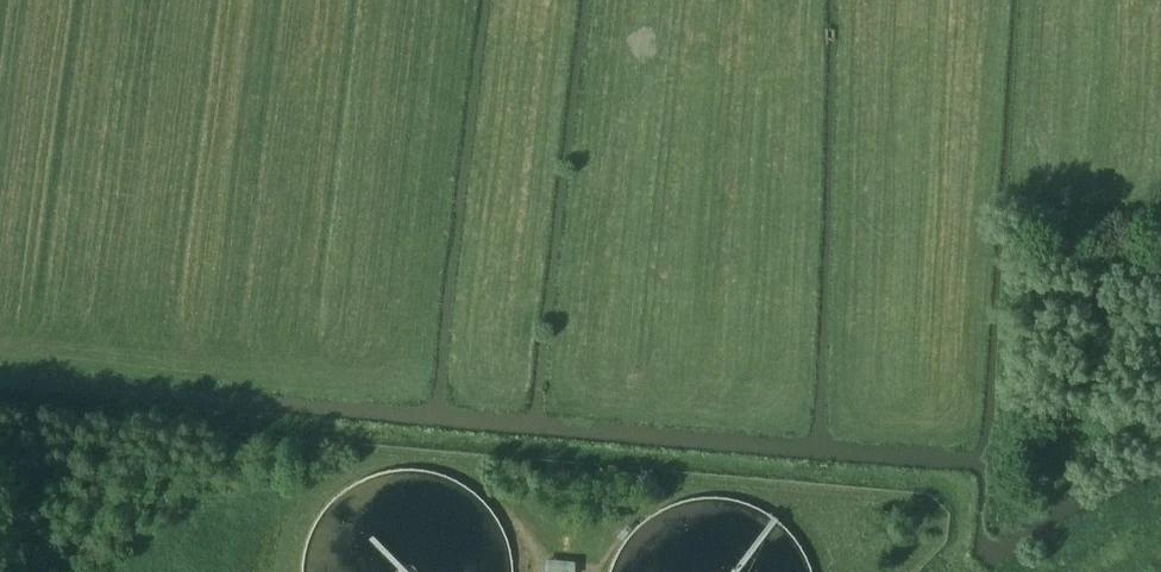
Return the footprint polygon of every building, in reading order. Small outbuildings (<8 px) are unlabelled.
[(546,571),(571,571),(572,560),(547,559),(546,571)]
